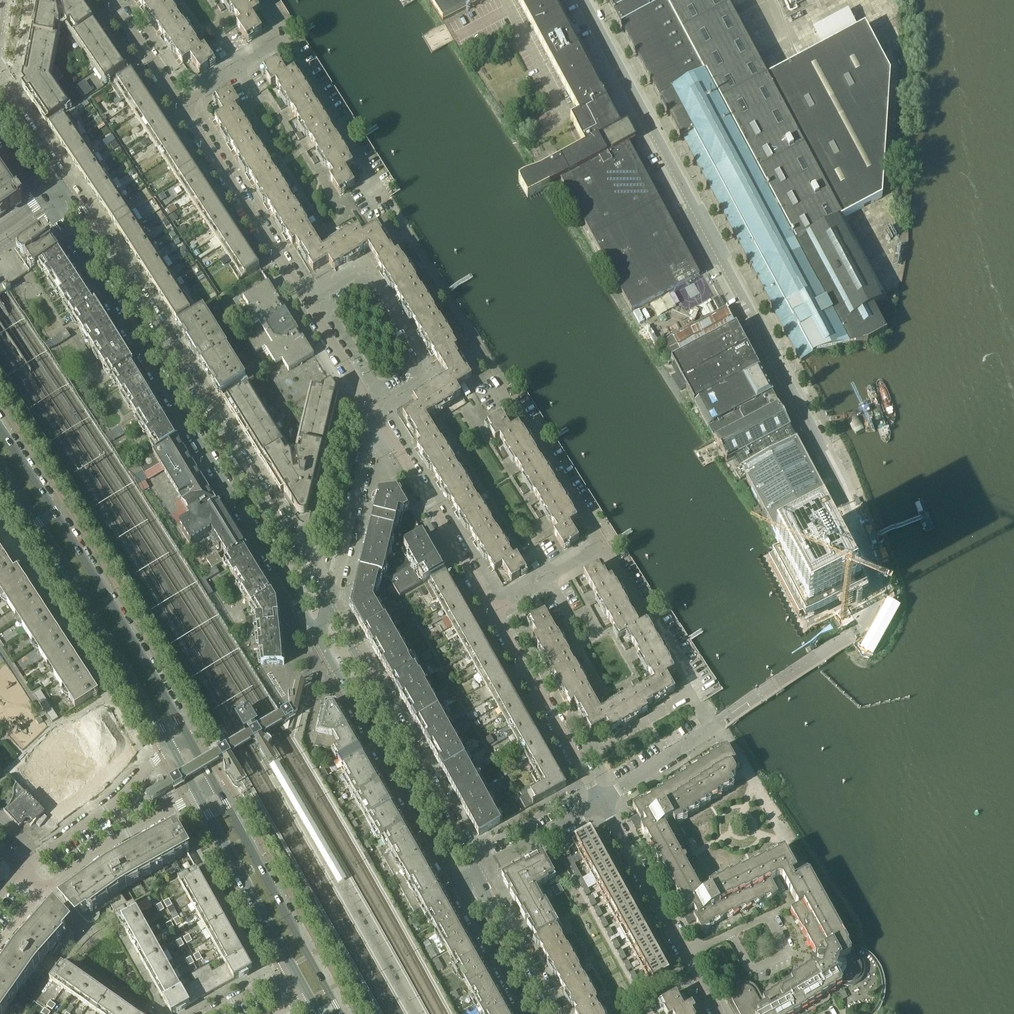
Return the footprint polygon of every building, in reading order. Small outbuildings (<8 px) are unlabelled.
[(22,87),(46,122),(64,110),(68,107),(52,84),(54,83),(63,77),(57,67),(55,66),(52,66),(57,40),(57,39),(60,25),(57,11),(56,8),(62,7),(62,10),(65,24),(74,36),(81,47),(88,58),(96,69),(105,82),(108,79),(126,67),(127,67),(118,54),(111,43),(103,31),(96,21),(81,0),(41,0),(39,8),(36,7),(31,35),(22,81),(25,85),(22,87)] [(166,0),(139,0),(151,17),(169,5),(166,0)] [(259,11),(252,0),(239,0),(229,6),(240,23),(237,26),(247,41),(262,31),(252,16),(259,11)] [(443,21),(482,0),(429,0),(443,21)] [(578,115),(570,119),(584,146),(519,182),(527,199),(540,192),(549,187),(560,180),(606,155),(628,144),(635,140),(627,124),(620,128),(552,0),(517,0),(578,115)] [(889,73),(864,27),(765,78),(724,0),(607,0),(681,139),(682,139),(700,173),(699,173),(700,175),(701,174),(706,184),(706,185),(707,186),(719,208),(718,208),(719,210),(720,209),(725,219),(724,220),(725,222),(726,221),(737,243),(738,245),(738,244),(750,266),(749,266),(750,268),(751,268),(756,278),(755,278),(756,280),(757,279),(762,289),(762,290),(762,291),(763,291),(774,311),(773,311),(800,362),(816,354),(867,342),(886,332),(889,310),(840,219),(881,197),(889,73)] [(169,5),(151,17),(171,47),(190,34),(169,5)] [(190,34),(171,47),(183,64),(190,59),(200,73),(215,63),(204,47),(201,50),(190,34)] [(286,75),(277,61),(262,71),(271,86),(275,83),(286,101),(305,89),(294,71),(286,75)] [(774,71),(786,65),(783,61),(779,63),(777,61),(775,62),(776,64),(772,67),(774,71)] [(208,190),(196,173),(197,173),(196,172),(196,173),(193,168),(194,168),(193,167),(193,168),(181,150),(182,150),(181,149),(181,150),(169,132),(170,132),(170,131),(169,132),(158,114),(158,113),(157,114),(146,96),(146,95),(145,96),(139,86),(140,86),(136,80),(135,81),(134,78),(135,78),(134,77),(133,78),(131,74),(131,73),(131,72),(110,86),(120,100),(124,98),(227,256),(233,264),(229,267),(239,281),(259,268),(259,267),(258,267),(255,263),(256,263),(255,262),(255,263),(253,260),(254,260),(250,254),(250,255),(243,245),(244,245),(244,244),(243,245),(232,227),(232,226),(231,227),(220,209),(220,208),(219,209),(208,191),(209,191),(208,190)] [(84,81),(75,87),(82,97),(91,91),(84,81)] [(305,89),(286,101),(304,130),(323,118),(305,89)] [(215,119),(227,138),(246,127),(235,109),(239,106),(230,91),(214,100),(214,101),(216,100),(220,107),(219,108),(223,115),(215,119)] [(75,110),(70,113),(73,119),(79,115),(75,110)] [(49,126),(49,127),(50,127),(52,131),(52,132),(53,131),(54,134),(57,140),(58,139),(62,145),(64,149),(64,150),(65,149),(76,166),(76,167),(76,168),(77,167),(88,184),(88,185),(89,185),(100,202),(100,203),(101,203),(112,220),(112,221),(113,221),(115,225),(115,226),(116,226),(127,243),(126,244),(127,244),(139,261),(138,262),(139,262),(150,280),(150,281),(151,280),(162,298),(161,298),(162,299),(162,298),(168,308),(171,314),(172,313),(173,316),(173,317),(174,317),(177,321),(176,321),(176,322),(178,321),(197,309),(193,303),(188,294),(184,296),(178,287),(167,269),(155,251),(144,233),(133,217),(132,215),(129,210),(128,208),(117,192),(105,174),(93,156),(86,146),(91,142),(86,135),(87,134),(78,122),(76,124),(72,118),(69,113),(49,126)] [(323,118),(304,130),(323,160),(342,148),(323,118)] [(246,127),(227,138),(245,168),(264,156),(246,127)] [(699,276),(637,160),(628,144),(606,155),(560,180),(631,312),(699,276)] [(345,170),(353,166),(342,148),(323,160),(333,176),(329,179),(339,195),(354,186),(345,170)] [(264,156),(245,168),(264,198),(283,186),(264,156)] [(7,214),(5,212),(10,208),(11,210),(21,203),(20,201),(23,199),(20,194),(19,194),(18,193),(19,192),(0,164),(0,218),(7,214)] [(282,228),(301,216),(283,186),(264,198),(282,228)] [(167,209),(170,215),(177,210),(174,205),(167,209)] [(175,213),(169,217),(173,223),(179,219),(175,213)] [(320,247),(312,234),(301,216),(282,228),(292,244),(295,242),(300,250),(301,249),(306,256),(320,247)] [(183,225),(177,229),(181,234),(187,230),(183,225)] [(362,235),(357,228),(339,239),(351,258),(368,247),(370,251),(385,242),(380,235),(382,234),(377,226),(362,235)] [(321,229),(317,231),(321,238),(325,236),(321,229)] [(32,240),(33,241),(28,245),(26,243),(14,251),(20,261),(22,260),(30,271),(39,265),(59,252),(59,251),(51,239),(50,240),(49,238),(46,232),(43,234),(42,233),(32,240)] [(351,258),(339,239),(322,250),(320,247),(306,256),(310,262),(308,263),(313,271),(328,262),(333,269),(351,258)] [(409,271),(404,263),(398,252),(394,254),(390,247),(374,257),(390,283),(409,271)] [(90,297),(75,274),(65,259),(60,251),(59,252),(39,265),(45,273),(69,310),(90,297)] [(428,301),(416,283),(409,271),(390,283),(409,313),(428,301)] [(176,281),(180,287),(187,283),(183,278),(176,281)] [(281,302),(268,282),(243,298),(250,309),(243,313),(254,330),(245,336),(256,352),(265,347),(266,350),(275,365),(282,361),(289,371),(314,355),(301,335),(301,336),(299,333),(300,333),(283,305),(282,306),(280,303),(281,302)] [(3,287),(6,292),(8,291),(11,289),(9,286),(7,284),(3,287)] [(90,297),(69,310),(74,318),(94,304),(90,297)] [(428,301),(409,313),(427,343),(446,331),(428,301)] [(94,304),(74,318),(73,318),(83,335),(83,336),(106,322),(100,313),(97,309),(94,304)] [(182,333),(208,317),(205,314),(207,312),(204,308),(177,325),(182,333)] [(682,355),(735,326),(726,308),(672,337),(661,343),(670,361),(682,355)] [(187,341),(215,325),(212,320),(210,321),(208,317),(182,333),(187,341)] [(241,323),(237,317),(232,320),(236,326),(241,323)] [(116,340),(106,322),(83,336),(84,337),(89,344),(88,344),(89,346),(90,346),(94,353),(116,340)] [(192,348),(217,333),(215,329),(217,328),(215,325),(187,341),(192,348)] [(758,368),(747,347),(735,326),(682,355),(670,361),(667,363),(668,365),(672,363),(685,387),(694,403),(758,368)] [(49,352),(66,340),(70,337),(66,330),(44,344),(49,352)] [(446,331),(427,343),(443,369),(446,373),(460,364),(462,363),(459,359),(458,357),(454,350),(457,348),(446,331)] [(196,356),(224,339),(222,336),(220,337),(217,333),(192,348),(196,356)] [(202,365),(226,349),(227,349),(225,345),(226,344),(224,339),(196,356),(202,365)] [(127,357),(116,340),(94,353),(95,354),(99,361),(100,363),(105,370),(104,370),(105,371),(127,357)] [(207,373),(233,357),(230,352),(228,353),(226,349),(202,365),(207,373)] [(127,357),(105,371),(105,372),(106,371),(111,380),(112,379),(133,365),(127,357)] [(211,380),(236,365),(233,361),(235,360),(233,357),(207,373),(211,380)] [(448,377),(431,387),(443,406),(461,395),(456,388),(471,378),(466,370),(465,371),(460,364),(446,373),(448,377)] [(162,413),(147,389),(133,365),(112,379),(136,417),(105,437),(109,444),(125,434),(141,425),(141,426),(162,413)] [(216,388),(242,372),(240,367),(238,368),(236,365),(211,380),(216,388)] [(778,405),(773,395),(758,368),(694,403),(700,413),(709,430),(714,439),(778,405)] [(221,396),(246,380),(243,376),(245,375),(242,372),(216,388),(221,396)] [(243,389),(224,401),(232,413),(239,425),(246,437),(253,449),(260,459),(275,483),(278,481),(284,491),(286,494),(285,494),(285,495),(284,495),(284,496),(284,497),(284,498),(284,499),(295,516),(298,513),(298,514),(299,514),(299,515),(300,515),(301,516),(302,516),(303,516),(304,515),(305,515),(306,514),(306,513),(307,513),(307,512),(310,513),(315,494),(315,493),(315,492),(315,491),(314,491),(314,490),(313,490),(312,490),(313,486),(316,475),(319,476),(326,449),(329,436),(332,422),(338,395),(335,394),(336,391),(331,383),(323,388),(323,389),(322,390),(312,388),(306,415),(302,430),(299,442),(296,457),(298,471),(299,474),(293,475),(293,472),(291,458),(283,445),(276,434),(269,423),(262,411),(255,399),(247,386),(243,389)] [(418,406),(403,416),(408,424),(409,423),(413,430),(428,421),(426,417),(443,406),(431,387),(413,399),(418,406)] [(796,439),(790,428),(778,405),(714,439),(714,440),(715,441),(716,443),(723,456),(726,462),(728,461),(735,457),(740,468),(796,439)] [(177,438),(172,430),(162,413),(141,426),(156,450),(177,438)] [(510,430),(501,415),(486,425),(495,440),(499,438),(510,454),(529,443),(518,425),(510,430)] [(439,420),(436,423),(440,430),(444,427),(439,420)] [(428,421),(413,430),(417,436),(416,437),(420,444),(417,446),(429,466),(448,454),(428,421)] [(203,480),(177,438),(156,450),(153,452),(126,469),(133,479),(143,472),(144,474),(164,461),(168,467),(164,470),(170,481),(174,478),(179,485),(174,487),(191,514),(215,499),(203,480)] [(806,524),(833,509),(828,498),(796,439),(740,468),(734,471),(734,472),(739,481),(740,481),(745,478),(778,539),(806,524)] [(547,472),(539,460),(529,443),(510,454),(528,484),(547,472)] [(448,454),(429,466),(448,496),(467,484),(448,454)] [(566,502),(558,490),(547,472),(528,484),(523,487),(527,492),(532,489),(547,514),(566,502)] [(485,514),(479,504),(467,484),(448,496),(466,526),(485,514)] [(403,514),(403,513),(404,513),(409,510),(397,490),(378,493),(372,515),(396,521),(398,513),(403,514)] [(245,549),(215,499),(191,514),(187,517),(190,520),(179,527),(191,546),(212,533),(213,536),(211,537),(219,549),(221,548),(228,560),(245,549)] [(577,520),(566,502),(547,514),(557,531),(553,533),(563,549),(578,540),(569,525),(577,520)] [(420,530),(409,510),(404,513),(403,513),(403,514),(398,513),(396,521),(394,531),(411,535),(420,530)] [(504,544),(498,534),(485,514),(466,526),(485,555),(504,544)] [(435,556),(433,553),(434,551),(432,548),(430,547),(429,545),(429,543),(428,541),(426,540),(420,530),(411,535),(394,531),(396,521),(372,515),(358,571),(382,577),(388,578),(399,597),(444,572),(443,570),(443,568),(442,565),(440,564),(438,561),(438,559),(437,557),(435,556)] [(788,552),(773,560),(804,618),(860,588),(829,530),(821,516),(780,538),(788,552)] [(513,558),(504,544),(485,555),(494,571),(502,566),(511,581),(526,572),(517,556),(513,558)] [(5,556),(0,549),(0,581),(14,570),(5,556)] [(278,602),(263,578),(245,549),(228,560),(224,562),(258,617),(280,615),(278,602)] [(213,569),(216,567),(223,563),(217,553),(207,559),(213,569)] [(600,566),(599,565),(583,574),(602,607),(621,596),(611,578),(608,579),(604,572),(602,573),(598,566),(600,566)] [(214,593),(207,581),(220,573),(216,567),(213,569),(199,578),(210,595),(214,593)] [(19,571),(18,568),(14,570),(0,581),(0,592),(1,593),(3,592),(9,602),(7,603),(13,612),(36,596),(19,571)] [(384,620),(373,600),(377,585),(380,586),(382,577),(358,571),(349,607),(363,632),(385,619),(384,620)] [(469,617),(463,606),(459,599),(459,598),(458,598),(453,588),(450,582),(449,582),(448,580),(449,580),(448,579),(445,575),(446,575),(445,574),(424,586),(430,595),(426,597),(429,603),(436,599),(467,653),(462,656),(463,658),(468,655),(470,659),(487,649),(480,636),(481,636),(480,635),(469,617),(470,617),(469,616),(469,617)] [(51,619),(36,596),(13,612),(19,622),(21,620),(24,625),(22,626),(27,633),(51,619)] [(621,596),(602,607),(619,638),(627,633),(638,626),(621,596)] [(544,612),(528,621),(536,636),(533,638),(543,655),(562,644),(544,612)] [(283,651),(280,624),(280,615),(258,617),(255,617),(259,654),(260,654),(261,665),(284,665),(283,651)] [(67,645),(51,619),(27,633),(32,642),(34,641),(37,645),(35,646),(44,660),(67,645)] [(399,643),(394,635),(385,619),(363,632),(377,655),(399,643)] [(646,622),(638,626),(627,633),(644,664),(663,653),(646,622)] [(416,667),(411,658),(408,659),(399,643),(377,655),(392,681),(414,668),(416,667)] [(562,644),(543,655),(561,687),(580,676),(562,644)] [(81,666),(67,645),(44,660),(51,670),(53,669),(56,673),(54,675),(58,682),(81,666)] [(508,725),(511,732),(528,722),(525,716),(526,716),(525,715),(515,697),(515,696),(514,697),(504,679),(505,678),(504,678),(503,678),(501,674),(502,673),(501,673),(491,655),(491,654),(490,654),(487,649),(470,659),(472,662),(466,665),(468,667),(473,664),(503,717),(499,720),(503,727),(508,725)] [(423,662),(431,657),(428,652),(420,657),(423,662)] [(663,653),(644,664),(654,681),(651,682),(660,697),(665,694),(666,695),(675,691),(666,675),(674,671),(663,653)] [(436,666),(439,664),(434,656),(431,658),(436,666)] [(98,693),(83,668),(81,666),(58,682),(63,688),(64,687),(71,697),(69,698),(75,707),(75,708),(98,693)] [(426,686),(424,683),(420,675),(419,676),(414,668),(392,681),(406,707),(429,694),(425,687),(426,686)] [(580,676),(561,687),(571,705),(574,703),(578,710),(580,709),(584,716),(598,708),(580,676)] [(651,682),(636,691),(618,701),(629,720),(647,710),(645,707),(653,703),(652,701),(660,697),(651,682)] [(302,686),(299,686),(295,699),(298,700),(301,700),(304,687),(302,686)] [(52,723),(58,719),(40,690),(34,694),(52,723)] [(442,718),(438,710),(429,694),(406,707),(420,731),(442,718)] [(600,711),(598,708),(584,716),(587,723),(586,724),(591,732),(606,723),(610,731),(629,720),(618,701),(600,711)] [(360,747),(349,728),(336,704),(326,705),(318,735),(315,747),(334,751),(338,759),(360,747)] [(248,728),(249,731),(256,727),(254,724),(258,722),(248,707),(235,715),(244,730),(248,728)] [(250,733),(162,788),(164,791),(165,793),(226,759),(231,767),(233,765),(236,764),(230,756),(255,741),(260,749),(262,748),(265,746),(260,738),(293,718),(290,714),(287,709),(257,729),(256,727),(249,731),(250,733)] [(442,718),(420,731),(434,755),(455,743),(446,727),(449,725),(446,721),(449,719),(447,715),(442,718)] [(539,788),(533,791),(522,798),(520,799),(526,809),(565,787),(560,777),(561,777),(560,776),(559,777),(557,772),(558,772),(557,771),(557,772),(555,769),(556,769),(553,763),(552,763),(546,754),(547,753),(546,753),(536,735),(536,734),(535,734),(528,722),(511,732),(534,772),(531,774),(539,788)] [(53,807),(101,762),(67,725),(18,769),(53,807)] [(455,743),(434,755),(443,771),(464,759),(455,743)] [(770,881),(771,881),(778,878),(778,877),(782,878),(797,906),(790,910),(815,955),(817,954),(819,958),(817,959),(816,962),(817,964),(813,966),(812,964),(811,965),(811,966),(804,970),(797,974),(798,975),(790,979),(791,980),(783,984),(784,985),(776,989),(777,989),(769,993),(770,994),(762,998),(765,1002),(761,1005),(754,992),(753,990),(751,989),(750,988),(748,987),(746,986),(744,986),(742,986),(740,986),(738,987),(736,989),(735,990),(733,992),(732,994),(732,996),(732,998),(732,1000),(732,1002),(733,1004),(739,1013),(806,1013),(827,1002),(828,1002),(828,1001),(829,1000),(829,999),(830,998),(830,997),(829,996),(829,995),(828,993),(833,990),(843,984),(848,985),(849,985),(850,985),(852,984),(853,984),(854,983),(856,982),(857,981),(858,981),(859,980),(860,978),(861,977),(861,976),(862,975),(862,974),(863,972),(863,971),(863,970),(863,968),(863,967),(862,965),(862,964),(862,963),(861,962),(860,960),(859,959),(858,958),(857,957),(856,956),(851,954),(844,939),(845,939),(809,873),(807,873),(806,872),(794,879),(791,874),(796,871),(784,849),(782,850),(776,852),(777,854),(767,860),(766,858),(761,862),(754,865),(753,864),(748,868),(742,871),(740,869),(735,873),(729,877),(727,875),(723,879),(716,882),(715,880),(710,884),(696,859),(695,858),(695,857),(694,857),(693,857),(686,861),(686,860),(686,859),(686,858),(685,857),(684,856),(683,856),(689,853),(690,852),(691,851),(691,850),(691,849),(676,823),(682,821),(682,819),(688,815),(694,813),(693,811),(699,808),(705,806),(705,804),(711,800),(717,798),(716,796),(722,792),(728,790),(728,788),(733,785),(730,780),(733,778),(734,778),(734,777),(735,777),(735,776),(735,775),(735,774),(735,773),(735,772),(734,770),(739,768),(727,745),(725,746),(719,749),(720,751),(714,754),(708,756),(708,758),(702,762),(696,764),(697,766),(691,770),(685,772),(685,774),(679,777),(673,779),(674,782),(668,785),(662,787),(662,789),(656,793),(650,795),(651,797),(640,803),(639,801),(634,805),(632,806),(638,816),(630,821),(635,831),(641,828),(641,829),(643,835),(646,834),(651,844),(649,845),(653,850),(655,853),(657,859),(659,858),(662,864),(673,858),(674,861),(673,862),(676,866),(677,866),(679,869),(668,875),(671,880),(669,882),(673,887),(675,889),(677,895),(679,895),(684,904),(683,906),(687,911),(687,912),(682,915),(687,925),(695,920),(701,931),(703,930),(709,928),(708,925),(718,920),(720,922),(725,918),(731,914),(733,916),(738,912),(744,909),(745,910),(750,906),(756,903),(758,905),(763,901),(769,897),(771,899),(776,895),(777,894),(770,881)] [(262,748),(260,749),(266,760),(268,758),(271,757),(265,746),(262,748)] [(360,747),(338,759),(334,762),(336,766),(341,764),(343,768),(365,755),(360,747)] [(347,775),(369,763),(365,755),(343,768),(347,775)] [(464,759),(443,771),(456,794),(478,783),(464,759)] [(350,787),(375,773),(369,763),(347,775),(344,777),(350,787)] [(242,774),(236,764),(233,765),(231,767),(237,777),(239,776),(242,774)] [(328,776),(324,769),(320,772),(324,778),(328,776)] [(356,798),(381,784),(375,773),(350,787),(356,798)] [(478,783),(456,794),(469,819),(491,807),(478,783)] [(17,784),(16,784),(15,785),(15,787),(14,788),(13,789),(13,790),(13,792),(13,793),(13,795),(13,796),(12,798),(12,800),(11,802),(10,803),(9,805),(8,807),(7,808),(6,810),(4,811),(4,810),(3,811),(19,827),(26,821),(30,826),(29,826),(30,827),(44,813),(17,784)] [(362,808),(387,794),(381,784),(356,798),(362,808)] [(518,806),(505,784),(502,786),(514,808),(518,806)] [(522,798),(533,791),(530,786),(519,792),(522,798)] [(152,798),(154,800),(165,793),(164,791),(162,788),(150,795),(152,798)] [(368,819),(393,805),(387,794),(362,808),(368,819)] [(374,830),(399,816),(393,805),(368,819),(374,830)] [(491,807),(469,819),(479,836),(500,824),(501,824),(491,807)] [(384,839),(405,827),(399,816),(374,830),(380,841),(384,839)] [(414,841),(410,834),(405,827),(384,839),(392,853),(414,841)] [(63,897),(85,921),(86,922),(87,923),(88,923),(90,923),(91,924),(92,923),(94,923),(95,923),(96,922),(97,921),(98,920),(99,918),(99,917),(100,916),(99,914),(99,913),(99,912),(98,910),(110,904),(114,911),(127,904),(119,892),(127,887),(187,854),(173,828),(165,833),(167,835),(160,839),(157,840),(156,838),(141,846),(142,849),(133,854),(132,851),(117,860),(118,862),(114,864),(113,862),(109,864),(105,867),(102,869),(103,871),(99,874),(98,872),(84,882),(85,884),(77,890),(75,888),(63,897)] [(590,831),(565,845),(568,850),(575,847),(578,853),(596,842),(590,831)] [(373,851),(367,840),(363,843),(369,853),(373,851)] [(388,866),(418,849),(414,841),(392,853),(383,858),(388,866)] [(596,842),(578,853),(584,863),(602,853),(596,842)] [(565,845),(559,848),(561,851),(564,858),(565,858),(569,855),(571,855),(568,850),(565,845)] [(392,874),(422,857),(418,849),(388,866),(392,874)] [(602,853),(584,863),(590,874),(608,864),(602,853)] [(519,907),(539,896),(536,889),(548,882),(547,880),(554,876),(544,856),(526,866),(524,863),(501,876),(504,882),(503,882),(508,891),(511,889),(513,892),(510,894),(515,903),(516,902),(519,907)] [(397,882),(427,865),(422,857),(392,874),(397,882)] [(608,864),(590,874),(596,885),(614,875),(608,864)] [(400,889),(431,872),(427,865),(397,882),(400,889)] [(224,920),(214,902),(196,869),(178,879),(206,930),(224,920)] [(405,897),(435,880),(431,872),(400,889),(405,897)] [(614,875),(596,885),(602,896),(620,886),(614,875)] [(778,878),(771,881),(778,894),(785,891),(778,878)] [(409,905),(440,888),(435,880),(405,897),(409,905)] [(552,889),(556,896),(564,892),(559,885),(552,889)] [(620,886),(602,896),(608,907),(626,896),(620,886)] [(414,913),(423,908),(444,896),(440,888),(409,905),(414,913)] [(428,916),(449,904),(444,896),(423,908),(428,916)] [(555,918),(545,901),(543,902),(539,896),(519,907),(521,912),(520,913),(525,921),(528,920),(530,923),(527,925),(531,933),(533,933),(536,938),(537,937),(555,928),(557,927),(553,919),(555,918)] [(626,896),(608,907),(614,917),(632,907),(626,896)] [(140,911),(154,905),(151,897),(137,903),(140,911)] [(161,954),(151,937),(133,904),(115,914),(143,964),(161,954)] [(477,955),(466,935),(449,904),(428,916),(456,967),(477,955)] [(632,907),(614,917),(620,928),(638,918),(632,907)] [(60,945),(62,946),(63,947),(65,947),(66,947),(67,947),(68,946),(69,946),(70,945),(71,945),(71,944),(72,943),(73,942),(73,941),(73,940),(73,939),(74,938),(73,937),(73,936),(73,935),(72,934),(71,933),(50,909),(40,920),(42,921),(35,929),(33,927),(22,940),(24,942),(20,946),(18,944),(12,951),(10,954),(12,956),(10,960),(7,958),(0,968),(0,1013),(3,1013),(34,971),(39,964),(50,973),(59,961),(52,956),(60,945)] [(638,918),(620,928),(626,939),(644,929),(638,918)] [(247,961),(234,937),(224,920),(206,930),(225,965),(212,972),(208,965),(199,971),(211,992),(252,970),(247,961)] [(555,928),(537,937),(536,938),(560,982),(579,971),(555,928)] [(644,929),(626,939),(631,950),(650,939),(644,929)] [(650,939),(631,950),(637,960),(656,950),(650,939)] [(431,946),(425,949),(431,959),(437,956),(431,946)] [(656,950),(637,960),(643,971),(662,961),(656,950)] [(171,972),(161,954),(143,964),(171,1013),(173,1013),(176,1012),(211,992),(199,971),(190,975),(194,982),(181,989),(171,972)] [(456,967),(453,968),(457,976),(460,974),(481,963),(477,955),(456,967)] [(432,961),(438,972),(443,969),(437,958),(432,961)] [(637,961),(630,965),(632,969),(639,965),(637,961)] [(662,961),(643,971),(650,983),(668,972),(662,961)] [(108,996),(92,984),(61,962),(49,979),(96,1012),(108,996)] [(481,963),(460,974),(475,1002),(496,990),(481,963)] [(589,988),(585,981),(579,971),(560,982),(569,998),(589,988)] [(592,993),(589,988),(569,998),(577,1012),(575,1013),(576,1013),(588,1013),(598,1008),(595,1002),(596,1001),(593,996),(592,993)] [(450,993),(454,1000),(459,997),(455,990),(450,993)] [(475,1002),(481,1013),(509,1013),(496,990),(475,1002)] [(692,1012),(695,1010),(691,1004),(683,1008),(675,993),(659,1003),(661,1002),(665,1009),(663,1010),(665,1013),(693,1013),(692,1012)] [(108,996),(96,1012),(99,1013),(134,1013),(108,996)] [(606,996),(602,999),(610,1013),(614,1011),(606,996)]
